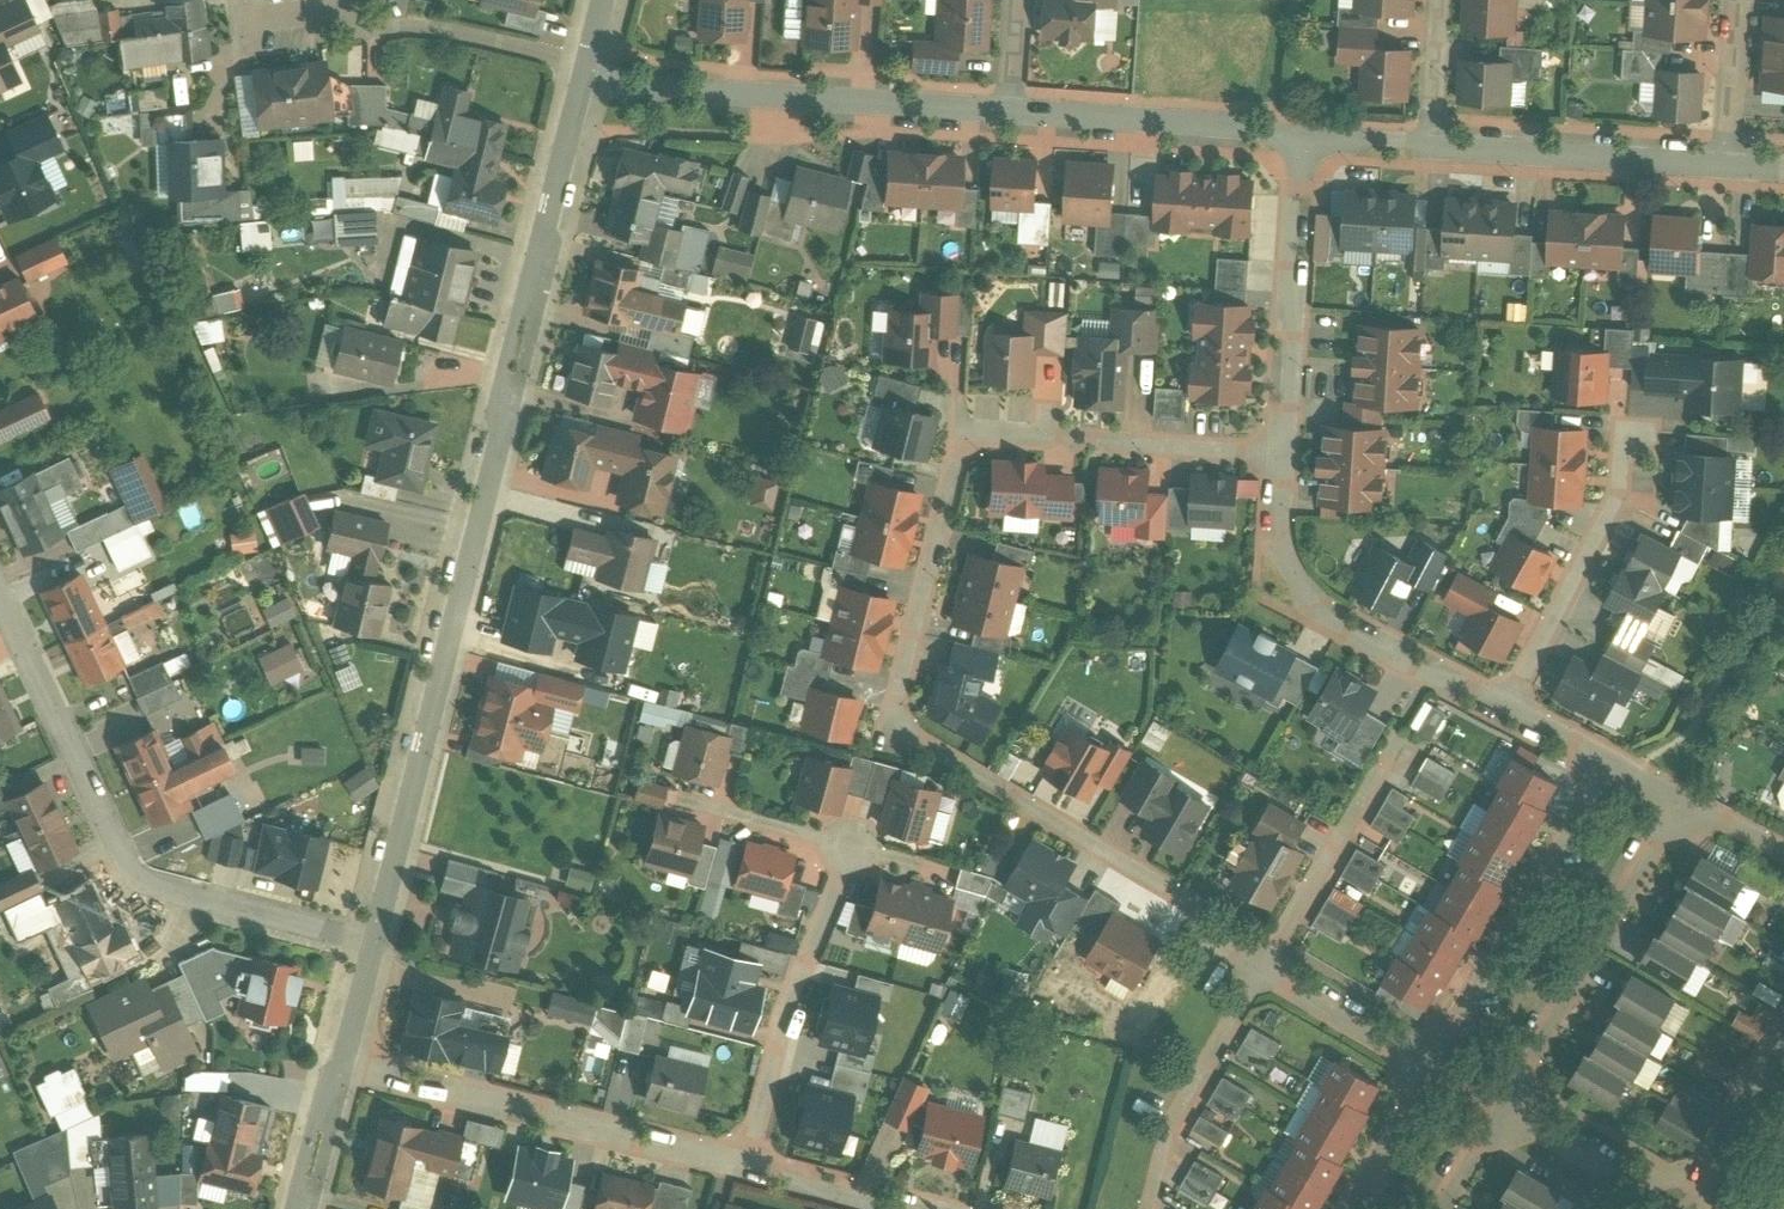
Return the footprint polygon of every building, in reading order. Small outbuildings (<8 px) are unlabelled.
[(5,48),(13,44),(10,39),(39,26),(27,0),(19,0),(0,9),(0,38),(5,48)] [(19,0),(0,0),(0,9),(19,0)] [(166,3),(168,17),(152,19),(154,33),(206,26),(202,0),(185,0),(166,3)] [(480,2),(535,15),(538,0),(481,0),(480,2)] [(700,38),(742,40),(743,25),(746,25),(747,9),(744,9),(745,1),(745,0),(703,0),(700,38)] [(804,44),(854,47),(857,1),(857,0),(807,0),(804,44)] [(938,43),(938,45),(957,46),(985,48),(988,0),(941,0),(938,43)] [(1046,35),(1062,36),(1071,46),(1080,37),(1093,38),(1095,7),(1096,0),(1048,0),(1046,35)] [(1095,7),(1117,9),(1117,0),(1096,0),(1095,7)] [(1358,9),(1358,10),(1380,12),(1411,14),(1412,0),(1359,0),(1358,9)] [(1466,30),(1481,31),(1483,33),(1494,34),(1497,32),(1504,32),(1512,33),(1514,7),(1514,0),(1468,0),(1466,30)] [(1514,7),(1547,9),(1547,0),(1514,0),(1514,7)] [(1707,6),(1651,2),(1649,31),(1649,33),(1672,35),(1703,37),(1705,14),(1707,14),(1707,6)] [(1380,12),(1358,10),(1358,9),(1339,7),(1338,26),(1343,26),(1377,28),(1379,29),(1380,12)] [(117,9),(98,12),(100,25),(102,40),(119,38),(135,36),(133,16),(118,18),(117,9)] [(151,13),(133,16),(135,36),(154,33),(152,19),(151,13)] [(1768,18),(1767,44),(1764,43),(1764,52),(1783,53),(1783,19),(1768,18)] [(100,25),(90,26),(93,42),(102,40),(100,25)] [(135,36),(119,38),(124,67),(141,65),(141,59),(172,55),(173,60),(210,55),(206,26),(154,33),(135,36)] [(1377,28),(1343,26),(1341,60),(1366,61),(1367,49),(1376,50),(1377,28)] [(1649,31),(1634,30),(1633,50),(1657,52),(1671,53),(1672,35),(1649,33),(1649,31)] [(17,75),(5,48),(0,38),(0,83),(17,75)] [(938,43),(915,42),(913,69),(955,72),(957,46),(938,45),(938,43)] [(1544,49),(1501,46),(1500,64),(1510,64),(1509,79),(1542,81),(1544,49)] [(1376,50),(1367,49),(1366,61),(1364,96),(1406,99),(1409,52),(1376,50)] [(1633,50),(1624,50),(1622,81),(1641,82),(1642,70),(1656,71),(1657,52),(1633,50)] [(1764,52),(1763,61),(1766,61),(1764,87),(1783,88),(1783,53),(1764,52)] [(1500,64),(1463,61),(1461,101),(1476,102),(1478,104),(1490,105),(1492,103),(1507,104),(1509,79),(1510,64),(1500,64)] [(325,64),(254,73),(260,121),(309,115),(310,120),(332,117),(325,64)] [(1701,74),(1661,71),(1658,116),(1676,117),(1679,120),(1691,121),(1693,119),(1698,119),(1701,74)] [(368,85),(349,85),(349,124),(367,125),(368,85)] [(387,86),(368,85),(367,125),(387,125),(388,125),(388,122),(386,122),(386,108),(387,86)] [(471,94),(444,87),(439,110),(438,110),(435,120),(411,114),(386,108),(386,122),(388,122),(388,125),(387,125),(386,127),(407,129),(406,131),(412,133),(431,138),(499,155),(500,155),(506,127),(471,118),(465,117),(471,94)] [(164,88),(129,93),(132,114),(151,112),(151,111),(167,110),(164,88)] [(167,110),(151,111),(151,112),(152,130),(190,129),(189,109),(167,110)] [(6,222),(58,200),(41,159),(64,149),(49,113),(0,134),(0,208),(6,222)] [(152,130),(145,131),(146,144),(169,143),(169,141),(190,141),(190,129),(152,130)] [(431,138),(412,133),(406,153),(426,158),(431,138)] [(499,155),(431,138),(426,158),(459,166),(457,173),(455,173),(446,209),(495,221),(504,186),(493,183),(500,155),(499,155)] [(190,141),(169,141),(169,143),(173,143),(175,195),(170,195),(171,197),(181,196),(223,195),(223,193),(220,193),(219,162),(221,161),(221,140),(190,141)] [(874,155),(854,150),(847,178),(867,183),(870,172),(874,155)] [(916,156),(889,154),(888,173),(887,198),(887,199),(897,199),(901,204),(922,205),(925,155),(916,154),(916,156)] [(961,159),(935,157),(935,155),(925,155),(922,205),(943,206),(948,202),(957,203),(959,203),(960,188),(961,159)] [(662,161),(646,157),(645,161),(632,158),(631,161),(623,159),(617,183),(660,194),(663,182),(688,189),(695,164),(664,156),(662,161)] [(1037,162),(998,159),(994,206),(1021,208),(1034,209),(1035,201),(1037,162)] [(1113,167),(1070,164),(1067,219),(1098,221),(1096,255),(1108,256),(1110,213),(1113,167)] [(848,183),(797,170),(789,202),(785,215),(787,216),(837,229),(848,183)] [(1213,177),(1200,177),(1200,179),(1191,178),(1191,172),(1175,171),(1175,177),(1160,176),(1157,216),(1156,228),(1158,228),(1189,230),(1190,224),(1218,226),(1217,232),(1234,233),(1234,227),(1250,228),(1253,182),(1238,181),(1239,175),(1223,174),(1222,180),(1213,180),(1213,177)] [(749,177),(733,172),(721,208),(737,213),(749,177)] [(888,173),(870,172),(867,183),(861,210),(882,211),(882,203),(887,199),(887,198),(888,173)] [(660,194),(617,183),(616,184),(619,185),(607,232),(647,242),(648,242),(651,225),(660,227),(663,215),(655,213),(660,194)] [(977,189),(960,188),(959,203),(957,203),(956,226),(975,227),(977,189)] [(223,195),(181,196),(182,220),(237,218),(236,192),(223,193),(223,195)] [(1370,196),(1348,194),(1347,216),(1345,245),(1346,245),(1378,247),(1382,194),(1371,193),(1370,196)] [(1415,199),(1392,197),(1392,195),(1382,194),(1378,247),(1410,249),(1412,249),(1413,228),(1415,199)] [(439,206),(398,196),(393,213),(435,224),(439,206)] [(789,202),(771,197),(761,234),(786,241),(786,240),(782,239),(787,216),(785,215),(789,202)] [(1471,203),(1448,202),(1446,230),(1445,253),(1446,253),(1479,255),(1482,200),(1472,200),(1471,203)] [(1516,206),(1493,205),(1493,201),(1482,200),(1479,255),(1511,257),(1513,257),(1514,234),(1516,206)] [(1034,209),(1021,208),(1020,222),(1019,243),(1050,246),(1053,203),(1035,201),(1034,209)] [(1021,208),(994,206),(993,220),(1020,222),(1021,208)] [(377,211),(334,213),(336,243),(378,240),(377,211)] [(1129,214),(1110,213),(1108,256),(1125,257),(1126,245),(1129,214)] [(1157,216),(1129,214),(1126,245),(1157,247),(1158,228),(1156,228),(1157,216)] [(1579,216),(1553,214),(1551,243),(1550,258),(1552,258),(1551,262),(1585,264),(1588,214),(1579,214),(1579,216)] [(1624,219),(1597,217),(1597,215),(1588,214),(1585,264),(1619,267),(1619,262),(1621,263),(1622,248),(1624,219)] [(1347,216),(1332,215),(1329,256),(1345,257),(1346,245),(1345,245),(1347,216)] [(269,219),(240,221),(242,250),(271,248),(269,219)] [(1698,222),(1656,219),(1654,261),(1677,263),(1678,265),(1679,268),(1681,269),(1683,270),(1687,271),(1686,291),(1704,292),(1707,252),(1700,251),(1696,247),(1698,222)] [(660,227),(651,225),(648,242),(647,242),(642,259),(663,265),(673,267),(673,265),(691,269),(701,229),(683,225),(681,233),(660,227)] [(1756,225),(1754,255),(1753,275),(1754,276),(1783,278),(1783,227),(1756,225)] [(1427,229),(1413,228),(1412,249),(1410,249),(1409,267),(1425,268),(1427,229)] [(1446,230),(1427,229),(1425,268),(1445,270),(1446,253),(1445,253),(1446,230)] [(189,294),(205,291),(195,232),(179,235),(189,294)] [(1533,236),(1514,234),(1513,257),(1511,257),(1510,274),(1531,275),(1533,242),(1533,236)] [(475,252),(419,238),(418,239),(404,235),(397,265),(468,282),(475,252)] [(56,239),(17,257),(28,281),(67,263),(56,239)] [(1551,243),(1533,242),(1531,275),(1531,278),(1545,279),(1550,274),(1551,262),(1552,258),(1550,258),(1551,243)] [(712,271),(748,280),(755,253),(719,244),(712,271)] [(1640,249),(1622,248),(1621,263),(1619,262),(1619,267),(1618,279),(1623,284),(1638,285),(1640,249)] [(1727,253),(1707,252),(1704,292),(1724,294),(1725,294),(1727,253)] [(1754,255),(1727,253),(1725,294),(1724,294),(1724,296),(1753,298),(1754,276),(1753,275),(1754,255)] [(1250,260),(1219,258),(1217,288),(1248,290),(1250,260)] [(640,273),(600,263),(587,312),(627,321),(652,327),(676,334),(677,332),(682,310),(640,300),(646,276),(639,274),(640,273)] [(468,282),(397,265),(389,297),(391,298),(460,315),(468,282)] [(673,267),(663,265),(659,283),(689,291),(693,273),(673,267)] [(9,337),(7,331),(37,317),(18,277),(0,286),(0,342),(9,337)] [(811,284),(800,281),(799,285),(781,281),(778,293),(807,300),(811,284)] [(1137,285),(1136,300),(1162,302),(1163,287),(1137,285)] [(217,312),(243,307),(239,288),(213,293),(217,312)] [(1248,290),(1217,288),(1215,305),(1247,307),(1248,290)] [(921,313),(892,311),(891,332),(886,331),(885,360),(891,361),(893,364),(904,364),(907,362),(932,363),(934,333),(936,295),(922,294),(921,313)] [(956,296),(936,295),(934,333),(954,335),(956,296)] [(971,297),(956,296),(954,335),(968,336),(971,297)] [(460,315),(391,298),(385,325),(418,333),(418,335),(453,343),(460,315)] [(893,304),(879,303),(875,307),(874,307),(873,330),(886,331),(891,332),(892,311),(893,304)] [(1215,305),(1205,304),(1204,320),(1198,320),(1197,336),(1203,337),(1201,365),(1195,365),(1194,381),(1200,382),(1198,398),(1244,401),(1245,386),(1251,386),(1252,370),(1246,370),(1247,361),(1249,361),(1250,347),(1248,347),(1248,338),(1254,339),(1255,322),(1249,322),(1250,307),(1247,307),(1215,305)] [(1161,312),(1117,310),(1115,340),(1127,340),(1126,348),(1159,351),(1161,312)] [(1027,337),(991,335),(988,382),(1032,384),(1033,356),(1037,353),(1040,313),(1028,312),(1027,337)] [(816,353),(825,321),(798,313),(788,345),(816,353)] [(1069,314),(1040,313),(1037,353),(1066,355),(1069,314)] [(199,344),(225,339),(220,315),(194,321),(199,344)] [(694,336),(677,332),(676,334),(652,327),(647,348),(656,351),(688,359),(694,336)] [(1421,331),(1363,327),(1361,358),(1358,357),(1357,371),(1361,372),(1359,402),(1369,403),(1381,404),(1394,404),(1416,406),(1421,331)] [(402,343),(344,328),(334,369),(392,383),(402,343)] [(1635,330),(1607,328),(1605,354),(1607,354),(1606,367),(1633,369),(1635,330)] [(0,342),(0,350),(12,344),(9,337),(0,342)] [(1115,340),(1083,338),(1082,352),(1078,356),(1077,374),(1080,378),(1079,404),(1122,407),(1126,348),(1127,340),(1115,340)] [(647,348),(623,342),(620,354),(621,354),(615,380),(645,388),(651,364),(653,364),(656,351),(647,348)] [(620,354),(579,344),(567,395),(608,405),(615,380),(621,354),(620,354)] [(1605,354),(1569,352),(1568,368),(1558,368),(1556,397),(1604,400),(1606,367),(1607,354),(1605,354)] [(1675,358),(1650,357),(1648,390),(1673,392),(1675,358)] [(1761,363),(1692,358),(1692,360),(1675,358),(1673,392),(1690,393),(1689,408),(1704,409),(1706,409),(1713,409),(1713,410),(1715,410),(1715,409),(1737,411),(1740,362),(1760,364),(1760,368),(1761,369),(1761,363)] [(653,364),(651,364),(645,388),(638,418),(682,429),(683,427),(686,428),(691,408),(688,407),(696,376),(653,364)] [(921,386),(879,376),(874,396),(889,400),(887,407),(914,414),(921,386)] [(1188,390),(1157,388),(1155,419),(1186,421),(1188,390)] [(0,411),(0,443),(50,419),(38,393),(0,411)] [(1381,404),(1369,403),(1368,414),(1380,414),(1381,404)] [(887,407),(885,406),(877,436),(886,439),(884,448),(887,452),(903,456),(907,454),(923,458),(933,419),(914,414),(887,407)] [(1555,412),(1519,409),(1518,424),(1522,430),(1540,431),(1540,429),(1554,430),(1555,412)] [(435,425),(376,412),(370,436),(388,440),(379,477),(379,479),(400,484),(420,488),(435,425)] [(1380,414),(1368,414),(1367,430),(1379,431),(1380,414)] [(597,437),(558,427),(545,477),(586,487),(592,462),(598,437),(597,437)] [(638,437),(599,427),(597,437),(598,437),(592,462),(627,471),(629,472),(635,448),(638,437)] [(1367,430),(1328,428),(1326,458),(1322,458),(1321,472),(1325,472),(1323,503),(1324,503),(1346,504),(1380,506),(1385,432),(1379,431),(1367,430)] [(1554,430),(1540,429),(1540,431),(1540,440),(1535,444),(1534,464),(1584,468),(1585,459),(1583,459),(1585,432),(1554,430)] [(674,457),(635,448),(629,472),(627,471),(623,490),(631,505),(660,512),(665,492),(668,490),(671,478),(670,475),(674,457)] [(1678,451),(1676,484),(1739,487),(1740,454),(1678,451)] [(167,509),(142,455),(110,470),(135,524),(136,524),(167,509)] [(69,458),(33,475),(41,492),(60,483),(65,494),(82,486),(69,458)] [(1041,466),(994,463),(992,494),(989,496),(988,509),(993,514),(1005,514),(1010,510),(1027,511),(1029,514),(1038,514),(1040,478),(1041,478),(1041,466)] [(1584,468),(1534,464),(1533,485),(1537,490),(1536,499),(1536,501),(1549,502),(1580,504),(1582,477),(1583,477),(1584,468)] [(1148,474),(1103,471),(1102,490),(1098,493),(1097,509),(1100,512),(1112,513),(1112,521),(1122,522),(1122,526),(1140,527),(1140,523),(1143,523),(1145,523),(1147,494),(1148,474)] [(0,490),(0,506),(7,522),(9,521),(23,551),(21,552),(22,554),(62,535),(41,492),(33,475),(33,474),(0,490)] [(379,477),(365,474),(361,493),(396,501),(400,484),(379,479),(379,477)] [(1237,480),(1195,477),(1194,489),(1191,523),(1193,523),(1234,525),(1237,480)] [(1041,478),(1040,478),(1038,514),(1067,516),(1068,500),(1070,483),(1070,480),(1041,478)] [(1083,484),(1070,483),(1068,500),(1081,501),(1083,484)] [(918,495),(875,484),(875,486),(870,485),(862,518),(911,530),(913,521),(912,521),(918,495)] [(1676,484),(1674,518),(1737,521),(1739,487),(1676,484)] [(1194,489),(1170,488),(1170,495),(1167,531),(1193,533),(1193,523),(1191,523),(1194,489)] [(1170,495),(1147,494),(1145,523),(1143,523),(1142,538),(1167,539),(1167,531),(1170,495)] [(1549,502),(1536,501),(1536,499),(1516,497),(1511,502),(1510,516),(1548,519),(1549,502)] [(307,532),(291,499),(270,509),(285,542),(298,536),(307,532)] [(1346,504),(1324,503),(1323,512),(1345,513),(1346,504)] [(107,512),(67,531),(76,552),(104,539),(116,533),(107,512)] [(389,524),(335,512),(327,548),(378,560),(380,560),(389,524)] [(1548,519),(1510,516),(1497,541),(1507,546),(1513,536),(1533,547),(1548,519)] [(911,530),(862,518),(854,551),(858,552),(858,554),(871,557),(901,565),(907,538),(909,539),(911,530)] [(575,530),(534,520),(534,521),(535,521),(523,568),(522,569),(562,580),(569,555),(602,563),(598,578),(642,589),(654,540),(610,529),(607,539),(575,531),(575,530)] [(116,533),(104,539),(119,570),(150,555),(136,524),(116,533)] [(230,535),(234,554),(258,548),(253,530),(230,535)] [(1709,546),(1680,530),(1671,547),(1684,554),(1683,556),(1700,564),(1709,546)] [(1671,547),(1644,534),(1626,568),(1665,589),(1683,556),(1684,554),(1671,547)] [(298,536),(285,542),(288,550),(302,544),(298,536)] [(1533,547),(1513,536),(1507,546),(1503,554),(1508,556),(1500,570),(1536,591),(1540,590),(1548,575),(1547,571),(1554,558),(1533,547)] [(1450,557),(1420,541),(1408,563),(1420,569),(1413,581),(1432,591),(1450,557)] [(1033,551),(997,542),(992,560),(1020,567),(1020,569),(1023,570),(1029,567),(1033,551)] [(1408,563),(1377,547),(1372,557),(1367,558),(1361,569),(1363,574),(1354,591),(1379,604),(1379,605),(1380,606),(1381,605),(1396,613),(1413,581),(1420,569),(1408,563)] [(871,557),(858,554),(858,552),(854,551),(842,548),(835,551),(832,567),(866,576),(871,557)] [(378,560),(355,555),(350,575),(348,575),(336,626),(378,636),(385,603),(388,604),(392,585),(374,581),(378,560)] [(992,560),(971,555),(963,589),(1011,601),(1020,569),(1020,567),(992,560)] [(866,576),(832,567),(828,581),(831,587),(846,591),(846,589),(862,593),(866,576)] [(1626,568),(1624,567),(1604,604),(1649,627),(1668,590),(1626,568)] [(140,569),(118,579),(116,575),(105,581),(107,585),(89,593),(104,626),(122,618),(156,601),(140,569)] [(1499,592),(1461,572),(1447,598),(1474,613),(1480,602),(1491,607),(1499,592)] [(80,574),(42,592),(45,598),(43,598),(52,616),(53,615),(67,643),(104,626),(89,593),(80,574)] [(862,593),(846,589),(846,591),(844,599),(839,602),(829,641),(832,646),(830,655),(829,657),(833,658),(874,668),(878,652),(877,649),(879,648),(880,643),(882,643),(887,626),(884,625),(886,620),(884,618),(887,616),(891,600),(862,593)] [(1011,601),(963,589),(954,623),(975,628),(1003,635),(1003,633),(1011,601)] [(270,626),(297,616),(290,597),(263,606),(270,626)] [(629,607),(603,600),(594,636),(620,642),(629,607)] [(161,611),(156,601),(122,618),(127,628),(135,646),(170,630),(161,611)] [(1491,607),(1480,602),(1474,613),(1461,637),(1502,659),(1521,624),(1491,607)] [(170,607),(161,611),(170,630),(179,625),(170,607)] [(104,626),(67,643),(86,685),(124,667),(110,637),(127,628),(122,618),(104,626)] [(1656,645),(1620,626),(1606,653),(1642,672),(1656,645)] [(1277,642),(1262,634),(1260,637),(1242,627),(1219,671),(1270,697),(1271,698),(1294,655),(1275,645),(1277,642)] [(1003,635),(975,628),(971,646),(997,653),(1007,655),(1011,640),(1007,634),(1003,633),(1003,635)] [(258,654),(269,683),(305,671),(294,642),(258,654)] [(971,646),(955,642),(948,668),(974,674),(973,676),(990,680),(997,653),(971,646)] [(830,655),(803,649),(798,652),(794,667),(829,675),(833,658),(829,657),(830,655)] [(1606,653),(1597,670),(1575,659),(1557,695),(1562,698),(1563,700),(1575,706),(1578,706),(1582,709),(1589,706),(1605,715),(1616,695),(1627,701),(1642,672),(1606,653)] [(1294,655),(1271,698),(1270,697),(1268,701),(1280,708),(1285,698),(1298,705),(1320,668),(1294,655)] [(163,661),(128,678),(138,697),(172,681),(163,661)] [(794,667),(787,665),(780,694),(810,702),(813,690),(825,693),(829,675),(794,667)] [(948,668),(944,667),(939,683),(937,683),(932,703),(934,704),(932,714),(941,719),(942,725),(953,731),(959,729),(976,738),(989,714),(988,712),(987,713),(972,705),(975,693),(969,691),(973,676),(974,674),(948,668)] [(1375,694),(1338,672),(1312,716),(1327,725),(1324,730),(1342,741),(1345,735),(1349,738),(1365,711),(1375,694)] [(583,684),(541,673),(536,690),(555,695),(552,705),(575,711),(583,684)] [(536,690),(493,679),(487,701),(484,703),(480,717),(482,719),(482,720),(475,746),(492,750),(502,753),(518,757),(522,743),(540,748),(552,705),(555,695),(536,690)] [(825,693),(813,690),(810,702),(803,728),(849,739),(858,701),(825,693)] [(0,691),(0,738),(18,729),(0,691)] [(674,726),(679,707),(645,698),(640,717),(674,726)] [(1448,715),(1433,706),(1416,735),(1431,743),(1448,715)] [(1388,724),(1365,711),(1349,738),(1354,741),(1355,746),(1348,758),(1362,767),(1388,724)] [(1155,720),(1143,740),(1159,749),(1171,729),(1155,720)] [(750,729),(731,723),(727,738),(729,738),(725,751),(742,755),(750,729)] [(727,738),(688,727),(676,772),(680,773),(680,778),(688,780),(691,776),(716,783),(719,774),(722,774),(727,754),(724,753),(725,751),(729,738),(727,738)] [(199,729),(162,747),(173,768),(190,760),(210,751),(199,729)] [(1093,737),(1088,738),(1072,729),(1064,744),(1059,745),(1053,756),(1054,761),(1047,774),(1065,784),(1068,784),(1088,795),(1089,794),(1098,779),(1113,753),(1107,749),(1103,748),(1102,743),(1093,737)] [(155,730),(117,748),(135,786),(173,768),(162,747),(155,730)] [(1319,730),(1313,742),(1333,752),(1339,740),(1319,730)] [(1113,753),(1098,779),(1113,788),(1133,754),(1111,741),(1107,749),(1113,753)] [(210,751),(190,760),(200,781),(200,782),(231,767),(220,746),(210,751)] [(502,753),(492,750),(488,764),(499,767),(502,753)] [(874,761),(852,755),(848,770),(849,770),(843,793),(864,799),(874,761)] [(1457,774),(1429,757),(1421,771),(1449,788),(1457,774)] [(848,770),(808,759),(797,800),(838,812),(843,793),(849,770),(848,770)] [(1557,784),(1515,759),(1500,784),(1546,811),(1547,811),(1546,811),(1548,799),(1557,784)] [(190,760),(173,768),(183,789),(200,781),(190,760)] [(874,761),(864,799),(877,802),(887,765),(874,761)] [(1177,781),(1145,762),(1123,799),(1154,817),(1173,785),(1174,786),(1177,781)] [(887,765),(877,802),(889,806),(896,782),(899,783),(902,769),(887,765)] [(367,766),(344,781),(357,800),(379,785),(367,766)] [(173,768),(135,786),(153,824),(191,806),(183,789),(173,768)] [(1449,788),(1421,771),(1412,785),(1441,802),(1449,788)] [(668,787),(640,779),(634,800),(662,807),(668,787)] [(899,783),(896,782),(889,806),(883,828),(923,839),(936,793),(899,783)] [(76,851),(44,784),(7,802),(10,808),(39,869),(76,851)] [(1546,811),(1500,784),(1500,785),(1504,787),(1490,812),(1536,839),(1537,826),(1546,811)] [(1174,786),(1173,785),(1154,817),(1150,824),(1145,832),(1181,853),(1186,845),(1189,844),(1196,832),(1196,828),(1205,811),(1189,802),(1192,797),(1174,786)] [(10,808),(7,802),(0,786),(0,813),(10,808)] [(227,796),(192,812),(205,840),(240,823),(227,796)] [(1416,816),(1387,800),(1379,813),(1408,830),(1416,816)] [(1304,826),(1271,806),(1258,830),(1264,834),(1265,832),(1291,847),(1304,826)] [(1536,839),(1490,812),(1475,836),(1517,861),(1526,846),(1536,839)] [(1408,830),(1379,813),(1371,827),(1400,844),(1408,830)] [(701,828),(660,817),(657,827),(654,828),(652,835),(654,838),(648,861),(650,865),(686,876),(688,869),(690,870),(698,842),(701,828)] [(328,839),(289,829),(288,830),(265,824),(255,871),(277,876),(277,877),(317,886),(328,839)] [(1291,847),(1265,832),(1264,834),(1257,847),(1253,844),(1239,868),(1243,870),(1235,885),(1272,906),(1302,854),(1291,847)] [(243,839),(224,834),(217,862),(236,866),(243,839)] [(1517,861),(1475,836),(1461,861),(1507,888),(1507,887),(1508,876),(1517,861)] [(716,847),(698,842),(690,870),(688,869),(686,876),(685,879),(689,884),(704,889),(716,847)] [(1055,854),(1034,843),(1031,847),(1023,849),(1018,859),(1020,867),(1009,886),(1036,901),(1023,922),(1047,935),(1052,926),(1069,936),(1074,927),(1090,901),(1063,886),(1074,866),(1064,859),(1063,856),(1058,853),(1055,854)] [(762,848),(748,844),(736,885),(780,897),(781,897),(786,881),(793,857),(778,853),(779,850),(763,845),(762,848)] [(1387,866),(1358,849),(1350,863),(1379,880),(1387,866)] [(1734,876),(1702,858),(1686,884),(1728,908),(1737,893),(1738,894),(1739,892),(1738,891),(1743,882),(1744,882),(1734,876)] [(498,873),(449,859),(441,891),(468,898),(472,885),(484,889),(488,871),(497,874),(498,873)] [(1507,888),(1461,861),(1460,862),(1464,864),(1450,888),(1497,915),(1498,903),(1507,888)] [(1379,880),(1350,863),(1342,876),(1371,893),(1379,880)] [(993,878),(961,869),(955,888),(985,896),(993,878)] [(0,887),(0,904),(3,910),(41,891),(32,872),(0,887)] [(1010,888),(993,878),(985,896),(1000,904),(1010,888)] [(805,886),(786,881),(781,897),(780,897),(776,913),(796,918),(805,886)] [(916,891),(881,881),(873,908),(867,931),(868,931),(902,941),(916,891)] [(1743,882),(1738,891),(1739,892),(1738,894),(1737,893),(1728,908),(1732,911),(1731,912),(1747,921),(1748,921),(1745,919),(1760,893),(1743,882)] [(91,884),(54,901),(64,922),(76,947),(67,951),(77,974),(85,971),(88,977),(136,954),(122,924),(112,928),(91,884)] [(1728,908),(1686,884),(1686,885),(1690,888),(1676,912),(1675,913),(1718,938),(1718,937),(1731,912),(1732,911),(1728,908)] [(484,889),(472,885),(468,898),(466,906),(457,904),(457,906),(458,907),(452,928),(451,928),(450,930),(459,932),(454,950),(477,956),(478,951),(511,960),(513,953),(523,956),(530,930),(525,929),(527,924),(532,904),(527,903),(527,901),(484,889)] [(1497,915),(1450,888),(1436,913),(1432,910),(1432,911),(1478,938),(1487,922),(1497,915)] [(1122,905),(1096,890),(1090,901),(1074,927),(1099,942),(1115,914),(1117,914),(1122,905)] [(951,901),(916,891),(902,941),(937,951),(951,901)] [(41,892),(3,910),(19,943),(64,922),(54,901),(47,904),(41,892)] [(1358,915),(1329,898),(1321,912),(1350,929),(1358,915)] [(873,908),(854,903),(845,933),(866,939),(868,931),(867,931),(873,908)] [(1478,938),(1432,911),(1417,936),(1463,963),(1465,950),(1473,936),(1477,938),(1478,938)] [(1350,929),(1321,912),(1313,926),(1342,943),(1350,929)] [(1718,938),(1675,913),(1675,914),(1661,938),(1657,935),(1656,936),(1702,963),(1702,962),(1717,938),(1717,939),(1718,938)] [(1117,914),(1115,914),(1099,942),(1089,959),(1115,974),(1132,984),(1135,985),(1160,942),(1142,932),(1141,934),(1132,928),(1134,924),(1117,914)] [(1463,963),(1417,936),(1403,960),(1399,957),(1398,958),(1445,985),(1453,970),(1463,963)] [(1702,963),(1656,936),(1640,963),(1682,988),(1697,962),(1702,964),(1703,963),(1702,962),(1702,963)] [(296,969),(255,959),(255,960),(214,950),(213,948),(179,964),(184,973),(189,983),(166,993),(181,1023),(202,1013),(206,1020),(225,1011),(215,990),(236,981),(233,994),(245,997),(242,1010),(283,1020),(296,969)] [(1773,950),(1764,964),(1783,976),(1783,957),(1773,950)] [(755,964),(706,951),(689,1011),(713,1018),(749,1028),(760,988),(749,985),(755,964)] [(1445,985),(1398,958),(1383,983),(1425,1008),(1435,992),(1444,985),(1445,985)] [(77,974),(48,988),(57,1007),(94,990),(88,977),(85,971),(77,974)] [(181,1023),(166,993),(189,983),(184,973),(147,991),(143,983),(93,1006),(116,1054),(151,1037),(154,1042),(155,1041),(166,1065),(194,1052),(181,1023)] [(1132,984),(1115,974),(1107,988),(1124,999),(1132,984)] [(1675,1000),(1633,975),(1618,1001),(1617,1002),(1663,1029),(1663,1030),(1664,1029),(1659,1026),(1675,1000)] [(1783,995),(1760,982),(1754,994),(1776,1007),(1783,995)] [(830,983),(815,1042),(866,1055),(881,996),(830,983)] [(462,1002),(416,991),(402,1047),(448,1058),(449,1057),(467,1061),(475,1033),(456,1028),(462,1002)] [(636,993),(631,1009),(659,1018),(664,1002),(636,993)] [(1663,1029),(1617,1002),(1618,1001),(1617,1001),(1616,1003),(1621,1006),(1607,1030),(1606,1029),(1606,1030),(1648,1055),(1649,1055),(1648,1054),(1663,1030),(1663,1029)] [(647,1016),(627,1011),(618,1048),(638,1053),(647,1016)] [(509,1023),(479,1015),(475,1033),(467,1061),(467,1062),(497,1069),(498,1068),(509,1025),(509,1023)] [(521,1028),(509,1025),(498,1068),(510,1071),(521,1028)] [(1282,1045),(1253,1028),(1245,1041),(1274,1058),(1282,1045)] [(1648,1055),(1606,1030),(1605,1031),(1606,1031),(1591,1056),(1587,1053),(1586,1055),(1587,1054),(1632,1081),(1633,1080),(1647,1056),(1648,1056),(1648,1055)] [(1274,1058),(1245,1041),(1237,1055),(1266,1072),(1274,1058)] [(1747,1058),(1724,1045),(1716,1059),(1739,1072),(1747,1058)] [(1632,1081),(1587,1054),(1586,1055),(1571,1081),(1612,1105),(1628,1079),(1632,1082),(1633,1080),(1632,1081)] [(705,1070),(655,1058),(645,1098),(696,1111),(706,1069),(705,1069),(705,1070)] [(1379,1086),(1337,1061),(1322,1087),(1369,1114),(1370,1102),(1379,1086)] [(61,1070),(58,1069),(45,1075),(44,1078),(45,1081),(36,1085),(51,1116),(89,1098),(74,1067),(62,1073),(61,1070)] [(224,1072),(193,1071),(184,1076),(183,1095),(222,1096),(222,1095),(224,1072)] [(1253,1094),(1224,1077),(1216,1091),(1245,1108),(1253,1094)] [(928,1090),(902,1079),(885,1118),(910,1129),(922,1103),(928,1090)] [(845,1089),(821,1082),(812,1109),(807,1107),(795,1146),(838,1159),(850,1121),(848,1120),(856,1093),(845,1090),(845,1089)] [(1032,1092),(1004,1085),(997,1113),(1025,1120),(1032,1092)] [(1369,1114),(1322,1087),(1322,1088),(1326,1090),(1312,1114),(1358,1141),(1360,1129),(1369,1114)] [(948,1090),(946,1103),(967,1107),(969,1093),(948,1090)] [(1245,1108),(1216,1091),(1208,1104),(1237,1121),(1245,1108)] [(222,1096),(183,1095),(182,1126),(214,1127),(222,1096)] [(262,1105),(222,1095),(222,1096),(214,1127),(210,1144),(250,1154),(262,1105)] [(981,1118),(922,1103),(913,1124),(923,1128),(917,1151),(935,1156),(933,1160),(951,1165),(952,1160),(969,1164),(981,1118)] [(1708,1126),(1671,1104),(1657,1127),(1695,1149),(1708,1126)] [(100,1113),(67,1128),(68,1139),(71,1168),(94,1166),(92,1140),(103,1139),(100,1113)] [(1358,1141),(1312,1114),(1297,1139),(1344,1166),(1344,1165),(1340,1163),(1348,1148),(1358,1141)] [(1230,1132),(1201,1115),(1193,1130),(1222,1147),(1230,1132)] [(463,1136),(500,1144),(504,1124),(467,1117),(463,1136)] [(421,1129),(383,1119),(365,1187),(403,1197),(412,1163),(421,1129)] [(439,1134),(421,1129),(412,1163),(452,1173),(462,1137),(439,1131),(439,1134)] [(109,1139),(111,1165),(115,1208),(124,1208),(156,1206),(149,1135),(109,1139)] [(68,1139),(31,1155),(44,1186),(72,1174),(71,1168),(68,1139)] [(103,1139),(92,1140),(94,1166),(111,1165),(109,1139),(103,1139)] [(1344,1166),(1297,1139),(1301,1142),(1287,1166),(1333,1193),(1335,1181),(1344,1166)] [(1063,1154),(1015,1142),(1016,1141),(1015,1141),(1004,1184),(1005,1184),(1005,1183),(1052,1194),(1052,1196),(1053,1196),(1064,1153),(1063,1153),(1063,1154)] [(250,1154),(210,1144),(202,1175),(219,1179),(221,1183),(251,1191),(259,1156),(250,1154)] [(520,1148),(508,1197),(556,1208),(558,1208),(569,1160),(553,1156),(554,1152),(538,1147),(536,1152),(520,1148)] [(1225,1178),(1196,1161),(1188,1174),(1217,1191),(1225,1178)] [(1287,1166),(1273,1190),(1269,1188),(1268,1188),(1304,1208),(1318,1208),(1323,1200),(1333,1193),(1287,1166)] [(1519,1170),(1504,1195),(1503,1195),(1502,1197),(1507,1199),(1525,1208),(1552,1208),(1561,1194),(1550,1188),(1519,1170)] [(198,1173),(180,1172),(179,1204),(197,1204),(198,1173)] [(1217,1191),(1188,1174),(1180,1188),(1209,1205),(1217,1191)] [(1582,1188),(1558,1174),(1550,1188),(1561,1194),(1574,1202),(1582,1188)] [(605,1175),(596,1208),(653,1208),(658,1188),(605,1175)] [(660,1181),(658,1188),(653,1208),(688,1208),(692,1189),(660,1181)] [(1268,1188),(1256,1208),(1304,1208),(1268,1188)] [(1582,1188),(1574,1202),(1586,1208),(1588,1208),(1595,1196),(1582,1188)] [(25,1208),(56,1208),(51,1198),(25,1208)] [(1507,1199),(1501,1208),(1525,1208),(1507,1199)]
